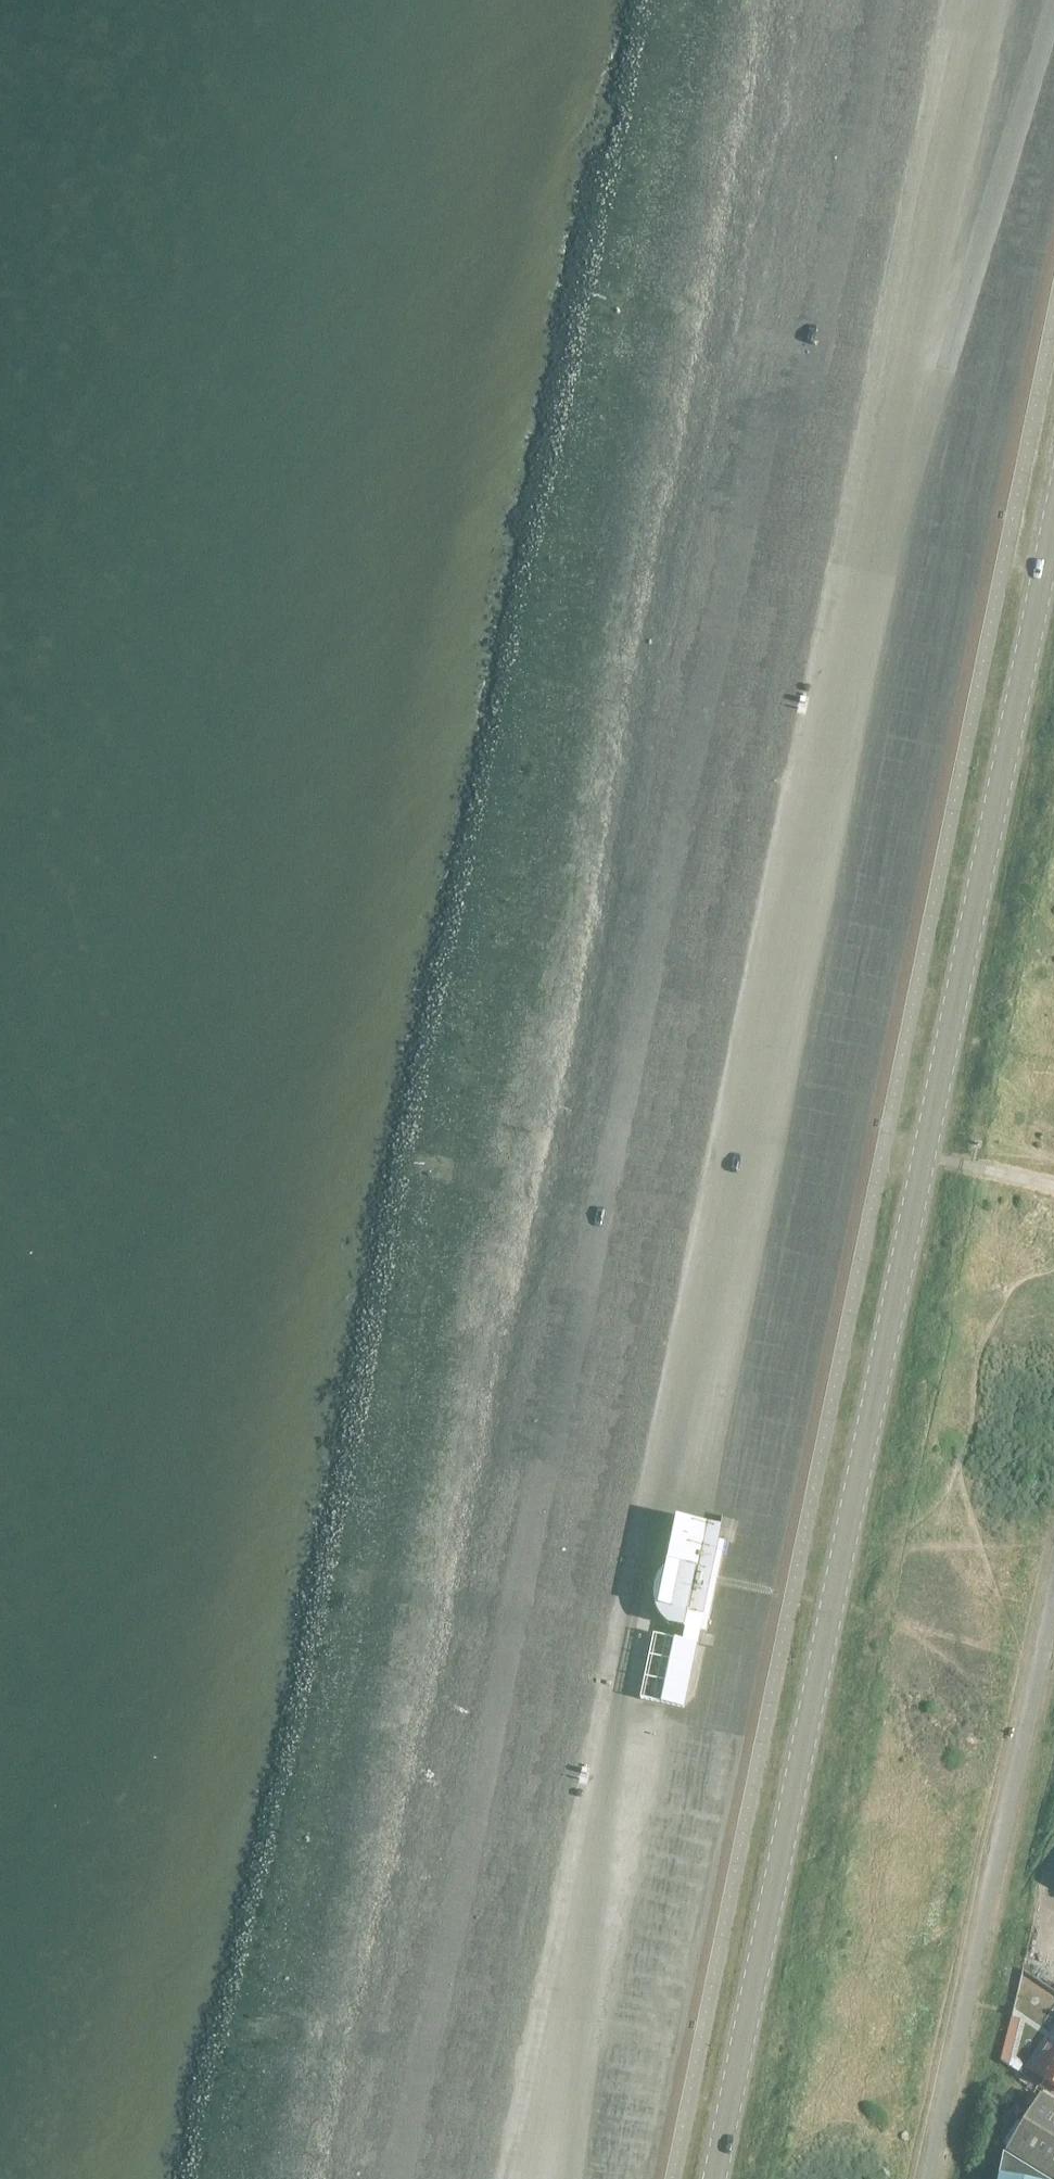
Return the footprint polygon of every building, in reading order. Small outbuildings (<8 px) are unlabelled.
[(678,1520),(669,1565),(666,1567),(663,1569),(661,1572),(659,1575),(657,1578),(656,1581),(655,1585),(654,1588),(654,1592),(653,1595),(653,1599),(654,1602),(654,1606),(656,1609),(657,1612),(658,1615),(660,1618),(662,1621),(665,1624),(667,1626),(687,1631),(685,1642),(653,1635),(640,1700),(683,1709),(699,1633),(706,1634),(725,1542),(718,1541),(720,1528),(678,1520)] [(1032,2071),(1053,2087),(1053,2052),(1048,2048),(1032,2071)] [(1040,2096),(1006,2152),(1050,2178),(1053,2178),(1053,2105),(1040,2096)] [(1003,2155),(998,2178),(1042,2178),(1003,2155)]
